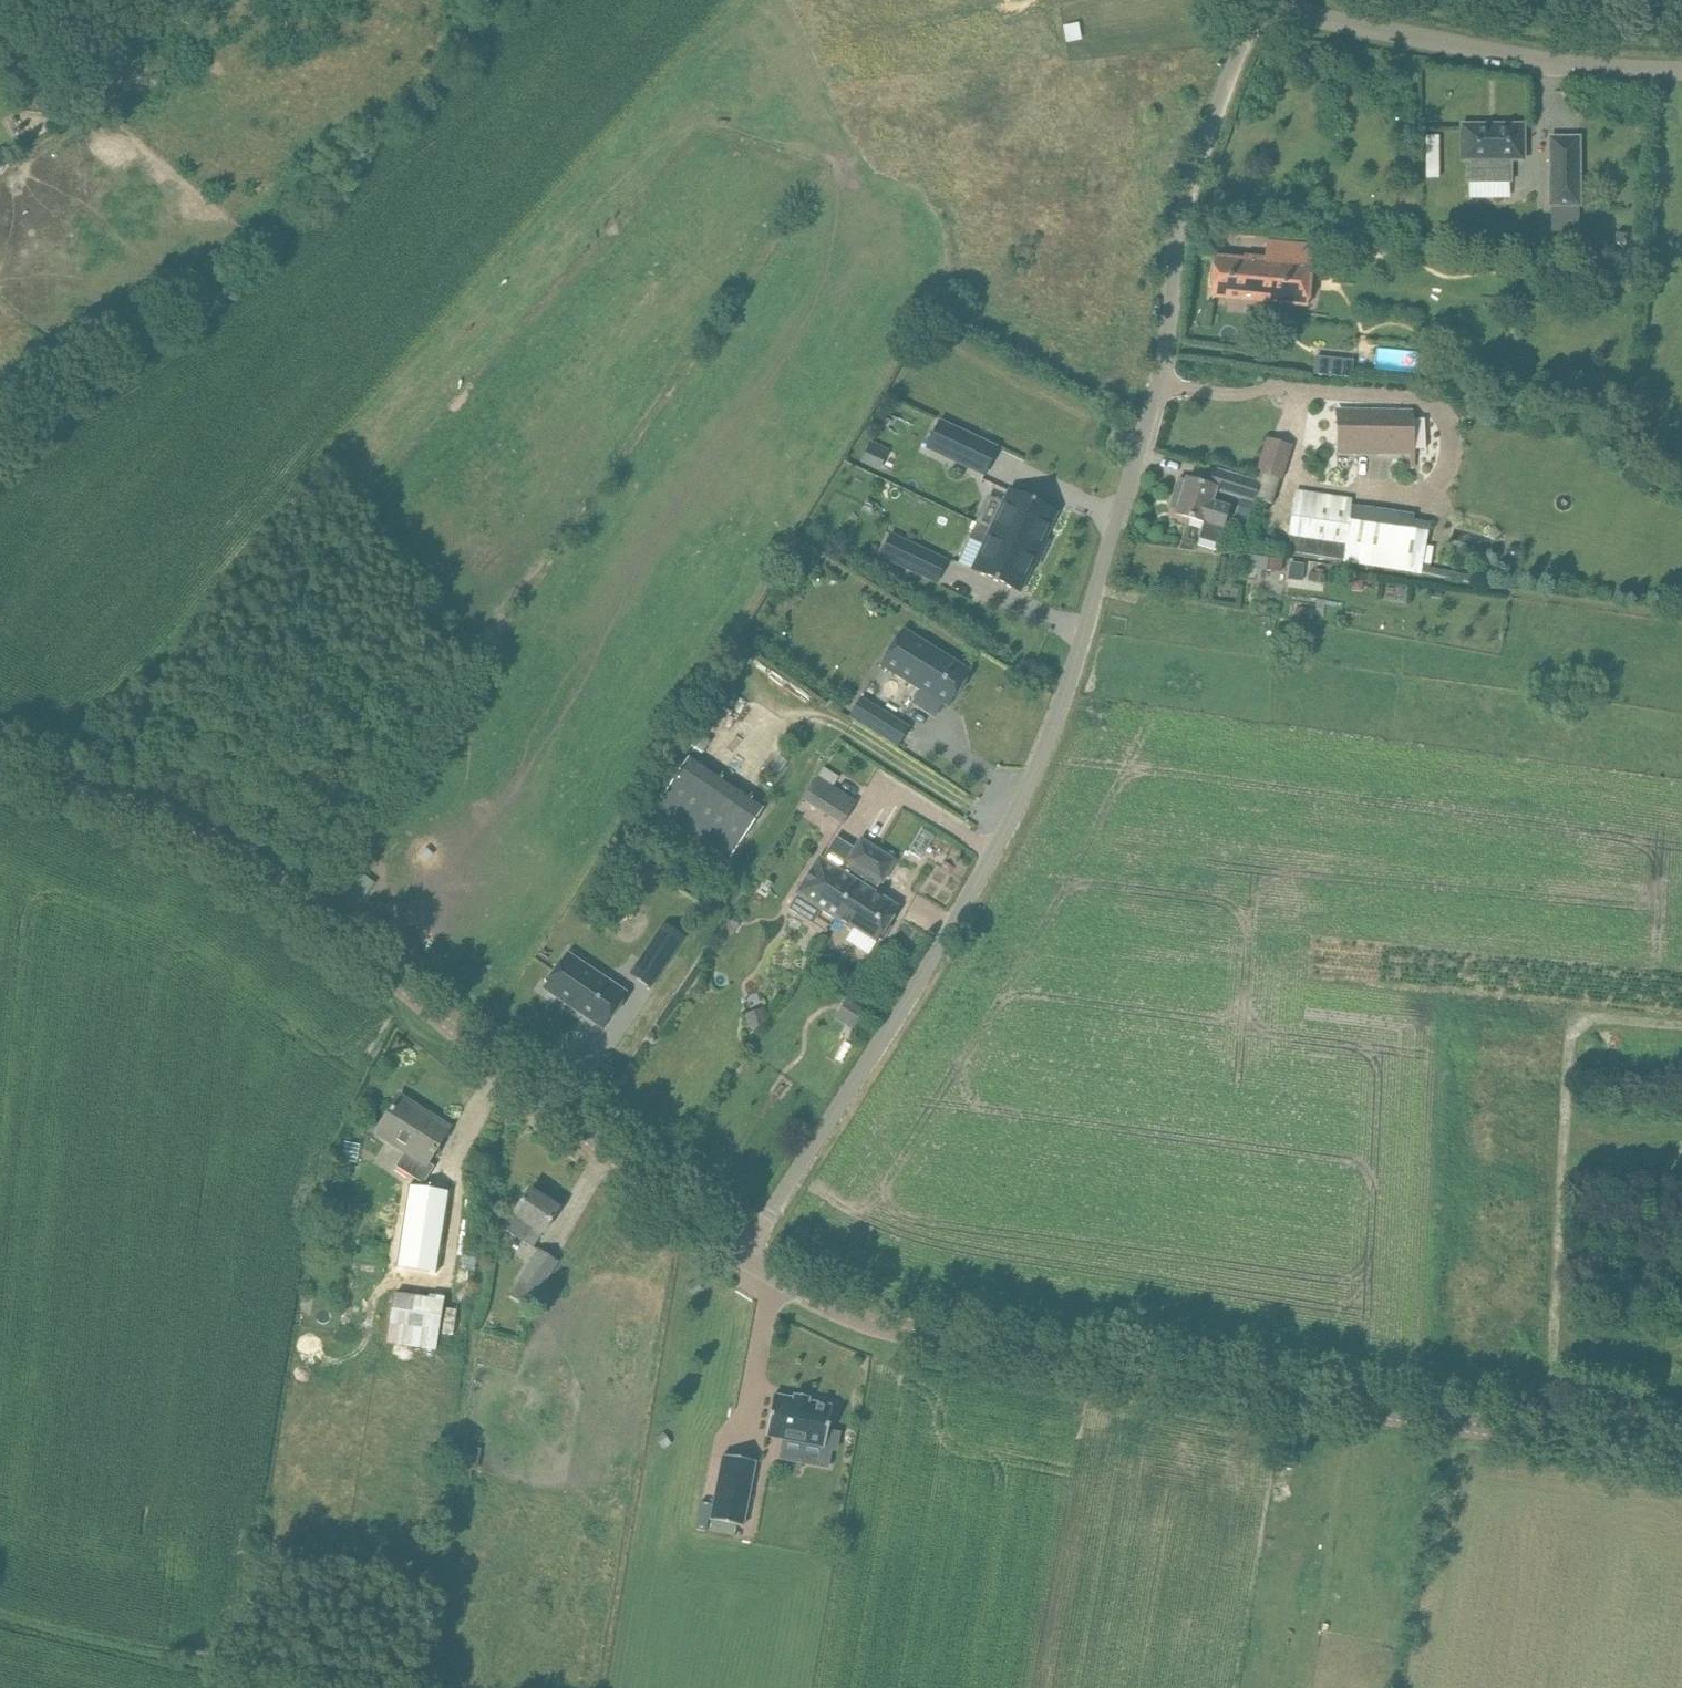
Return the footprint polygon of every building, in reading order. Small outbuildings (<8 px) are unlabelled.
[(1077,26),(1063,28),(1066,42),(1080,40),(1077,26)] [(1462,125),(1462,161),(1469,160),(1469,182),(1510,182),(1510,160),(1524,160),(1523,125),(1462,125)] [(1579,138),(1550,138),(1551,206),(1580,206),(1579,138)] [(1313,246),(1288,244),(1266,242),(1265,259),(1244,258),(1243,260),(1214,257),(1210,297),(1307,306),(1313,246)] [(1315,357),(1313,375),(1324,376),(1325,358),(1315,357)] [(1411,408),(1338,411),(1339,454),(1379,452),(1413,450),(1425,450),(1424,419),(1411,419),(1411,415),(1411,408)] [(927,449),(984,476),(997,448),(940,421),(927,449)] [(1290,448),(1268,441),(1259,470),(1281,477),(1290,448)] [(1260,484),(1234,476),(1229,493),(1255,501),(1260,484)] [(1179,478),(1173,496),(1181,498),(1176,514),(1197,521),(1202,522),(1197,537),(1218,544),(1223,527),(1228,511),(1229,507),(1212,502),(1216,489),(1216,488),(1208,486),(1186,479),(1186,480),(1179,478)] [(1057,512),(1009,490),(991,530),(1043,554),(1046,547),(1042,545),(1057,512)] [(1345,549),(1343,561),(1406,573),(1406,571),(1413,520),(1414,518),(1351,508),(1345,549)] [(1039,561),(1043,554),(991,530),(976,523),(969,539),(983,545),(972,570),(1020,592),(1035,559),(1039,561)] [(947,561),(890,534),(880,556),(936,583),(947,561)] [(1290,541),(1288,552),(1292,553),(1343,561),(1345,549),(1290,541)] [(1503,549),(1502,557),(1506,562),(1513,563),(1519,559),(1520,552),(1516,546),(1508,545),(1503,549)] [(1267,557),(1265,569),(1281,572),(1283,559),(1267,557)] [(1292,563),(1289,580),(1301,582),(1304,565),(1292,563)] [(1298,607),(1296,615),(1304,617),(1306,609),(1298,607)] [(948,707),(971,671),(902,629),(880,665),(920,690),(912,703),(930,714),(938,701),(948,707)] [(861,697),(849,717),(898,747),(910,728),(861,697)] [(657,807),(730,858),(748,832),(763,809),(705,771),(708,768),(690,757),(657,807)] [(818,776),(803,800),(842,824),(856,801),(833,786),(839,777),(826,769),(824,768),(818,776)] [(795,894),(835,919),(878,850),(861,839),(846,861),(852,865),(846,874),(819,857),(795,894)] [(878,850),(835,919),(853,930),(855,927),(877,941),(897,910),(888,904),(890,902),(871,890),(877,880),(882,883),(896,861),(878,850)] [(352,868),(338,888),(360,903),(374,883),(352,868)] [(567,953),(543,989),(604,1029),(627,993),(567,953)] [(857,1029),(867,1012),(845,998),(835,1015),(857,1029)] [(399,1097),(387,1116),(376,1132),(406,1151),(397,1166),(423,1183),(434,1167),(427,1163),(449,1128),(428,1115),(426,1118),(419,1114),(420,1113),(412,1108),(411,1109),(398,1101),(400,1098),(399,1097)] [(409,1185),(396,1267),(436,1274),(449,1191),(409,1185)] [(530,1190),(517,1208),(504,1229),(533,1248),(543,1233),(559,1209),(530,1190)] [(540,1251),(512,1297),(528,1308),(557,1262),(540,1251)] [(429,1297),(395,1293),(387,1342),(437,1350),(445,1296),(430,1293),(429,1297)] [(774,1395),(766,1436),(836,1449),(840,1431),(828,1429),(829,1425),(832,1426),(835,1410),(832,1410),(832,1406),(808,1401),(794,1398),(774,1395)] [(722,1455),(710,1520),(745,1526),(757,1462),(722,1455)]
